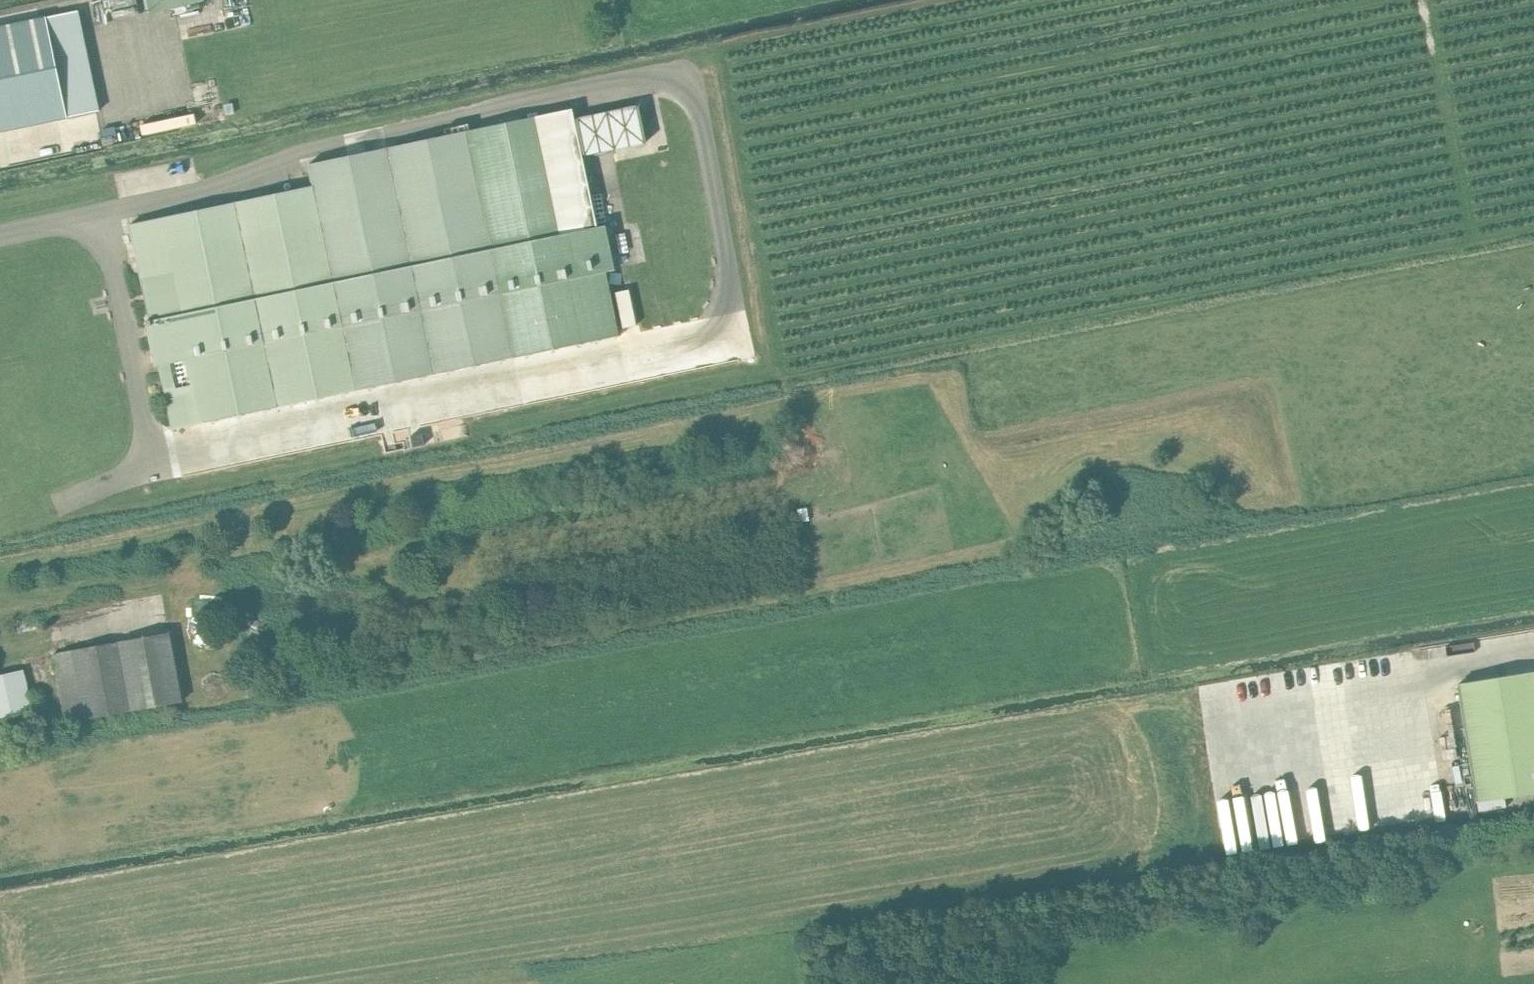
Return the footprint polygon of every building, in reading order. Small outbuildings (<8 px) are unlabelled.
[(108,20),(139,13),(136,0),(103,0),(108,20)] [(149,13),(202,1),(202,0),(146,0),(149,13)] [(0,26),(0,131),(66,117),(53,57),(86,50),(78,10),(46,16),(0,26)] [(312,185),(130,223),(149,319),(145,320),(146,326),(147,325),(155,366),(159,365),(173,429),(618,335),(605,271),(613,269),(604,224),(595,226),(570,109),(307,163),(312,185)] [(413,446),(425,444),(423,433),(411,435),(413,446)] [(56,634),(29,642),(40,694),(77,683),(66,630),(61,631),(60,619),(113,602),(107,577),(43,596),(49,622),(53,621),(56,634)] [(33,709),(22,668),(0,674),(0,718),(33,709)] [(1458,682),(1478,811),(1505,807),(1504,796),(1533,791),(1533,669),(1458,682)]
